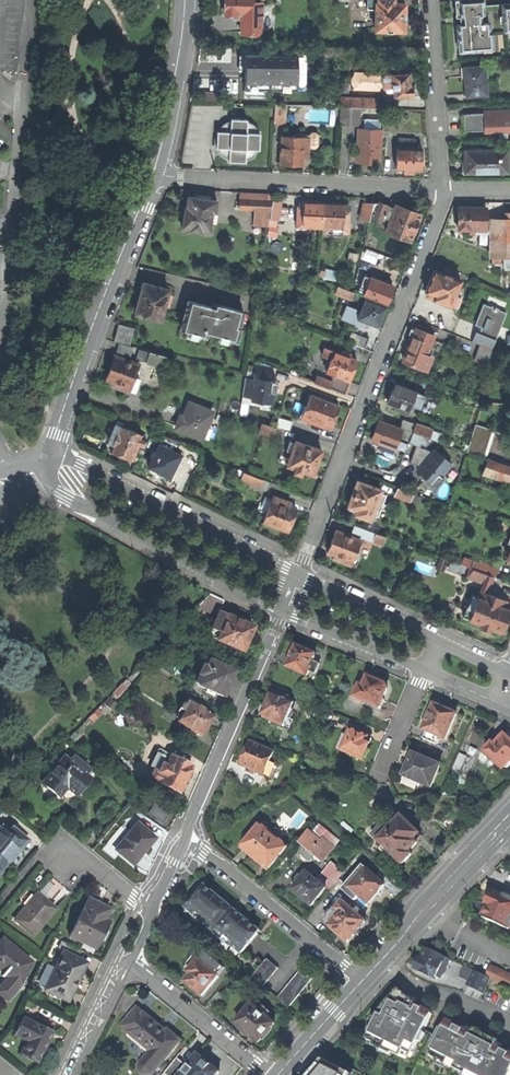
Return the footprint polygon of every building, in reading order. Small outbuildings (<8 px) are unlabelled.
[(252,15),(252,11),(255,11),(255,3),(252,3),(252,0),(225,0),(225,5),(224,14),(235,15),(252,15)] [(404,31),(404,16),(405,4),(393,3),(394,0),(368,0),(367,8),(376,8),(375,30),(404,31)] [(479,0),(455,0),(456,17),(460,17),(479,15),(480,15),(479,0)] [(261,3),(255,3),(255,11),(252,11),(252,15),(235,15),(235,19),(242,20),(241,33),(260,34),(261,3)] [(504,32),(509,31),(509,4),(502,4),(504,32)] [(460,21),(461,25),(480,23),(479,15),(460,17),(460,21)] [(461,25),(457,25),(459,52),(490,50),(488,23),(480,23),(461,25)] [(301,53),(242,52),(241,72),(246,72),(245,92),(300,93),(301,53)] [(465,97),(486,96),(485,67),(460,68),(460,77),(464,77),(465,85),(465,97)] [(381,88),(382,86),(382,77),(381,76),(381,72),(353,72),(353,75),(351,78),(350,83),(353,87),(352,90),(381,91),(381,88)] [(391,74),(391,89),(392,98),(412,97),(412,95),(415,93),(414,88),(411,84),(410,80),(409,72),(391,74)] [(386,90),(391,89),(391,74),(385,73),(382,77),(382,86),(386,90)] [(340,107),(341,107),(359,108),(379,108),(379,99),(340,97),(340,107)] [(274,122),(285,122),(286,105),(275,104),(274,122)] [(350,114),(359,115),(359,108),(341,107),(340,125),(349,125),(350,114)] [(493,110),(483,110),(483,113),(484,130),(484,133),(509,132),(509,109),(493,110)] [(463,131),(484,130),(483,113),(463,114),(463,131)] [(358,125),(359,115),(350,114),(349,125),(358,125)] [(229,161),(245,162),(245,160),(248,159),(252,158),(254,155),(256,153),(256,149),(259,149),(259,133),(257,133),(257,131),(256,128),(255,126),(252,123),(249,122),(247,122),(247,119),(231,118),(231,121),(227,121),(223,123),(221,126),(219,131),(218,131),(217,140),(216,147),(218,147),(219,150),(221,154),(223,157),(225,158),(229,159),(229,161)] [(362,129),(379,129),(380,120),(362,119),(362,129)] [(381,129),(379,129),(362,129),(359,128),(358,141),(357,141),(357,162),(371,163),(380,163),(381,129)] [(309,135),(308,137),(308,145),(311,148),(315,148),(318,145),(318,135),(315,132),(311,132),(309,135)] [(292,164),(302,164),(302,157),(307,157),(308,145),(308,137),(281,136),(280,163),(292,164)] [(399,139),(399,147),(414,148),(415,140),(399,139)] [(414,148),(399,147),(397,147),(396,169),(403,169),(403,172),(412,173),(412,170),(420,170),(421,160),(422,148),(414,148)] [(507,173),(507,150),(465,150),(465,156),(465,162),(467,162),(467,173),(507,173)] [(241,193),(240,200),(264,201),(263,209),(255,209),(254,225),(268,225),(269,219),(270,208),(272,199),(272,194),(241,193)] [(213,223),(217,201),(211,200),(206,199),(206,200),(197,199),(198,198),(193,197),(188,196),(187,205),(185,205),(183,222),(182,228),(209,233),(211,222),(213,223)] [(270,208),(280,210),(280,207),(281,201),(272,199),(270,208)] [(255,209),(263,209),(264,201),(240,200),(239,200),(239,208),(255,209)] [(303,207),(302,227),(322,227),(323,201),(308,201),(303,200),(303,207)] [(342,228),(343,209),(343,202),(334,202),(323,201),(322,227),(342,228)] [(382,221),(388,205),(380,202),(373,202),(372,203),(369,216),(382,221)] [(369,216),(372,203),(363,203),(360,219),(368,221),(369,216)] [(388,205),(382,221),(388,224),(394,208),(388,205)] [(386,231),(411,240),(415,227),(420,214),(395,205),(394,208),(388,224),(386,231)] [(288,208),(280,207),(280,210),(278,219),(286,220),(288,208)] [(278,219),(280,210),(270,208),(269,219),(278,221),(278,219)] [(485,208),(458,208),(457,230),(465,230),(485,230),(485,208)] [(278,228),(269,226),(267,235),(276,237),(278,228)] [(367,250),(364,259),(377,263),(380,254),(367,250)] [(426,296),(450,305),(454,295),(460,280),(434,270),(428,283),(425,291),(427,292),(426,296)] [(371,278),(370,277),(366,289),(363,295),(364,296),(386,304),(390,294),(393,286),(383,282),(385,279),(373,274),(371,278)] [(366,289),(370,277),(364,275),(359,287),(366,289)] [(161,315),(164,305),(167,294),(168,289),(143,283),(138,301),(135,313),(160,320),(161,315)] [(350,297),(353,291),(338,286),(335,293),(350,299),(350,297)] [(363,295),(353,291),(350,297),(362,302),(364,296),(363,295)] [(454,295),(450,305),(456,307),(460,297),(454,295)] [(365,321),(377,326),(379,320),(385,305),(366,298),(361,311),(358,318),(365,321)] [(188,301),(181,329),(204,335),(205,331),(236,339),(243,311),(212,303),(211,307),(210,310),(203,308),(204,305),(188,301)] [(481,327),(479,332),(495,339),(506,313),(498,310),(498,308),(491,306),(491,307),(483,303),(475,324),(479,326),(481,327)] [(363,327),(365,321),(358,318),(361,311),(346,305),(341,319),(363,327)] [(113,341),(118,342),(128,345),(133,329),(118,325),(113,341)] [(404,361),(425,370),(431,357),(426,355),(434,335),(415,328),(409,343),(407,349),(408,349),(404,361)] [(495,339),(479,332),(476,331),(471,341),(480,344),(492,349),(495,339)] [(364,348),(368,339),(351,332),(348,341),(364,348)] [(129,355),(131,346),(128,345),(118,342),(116,351),(129,355)] [(498,351),(492,349),(480,344),(473,360),(491,367),(498,351)] [(135,359),(145,362),(149,351),(138,348),(135,359)] [(331,360),(334,352),(325,348),(322,357),(331,360)] [(165,356),(149,351),(145,362),(162,367),(165,356)] [(341,354),(334,352),(331,360),(326,372),(335,375),(349,381),(350,377),(357,361),(344,356),(346,353),(342,352),(341,354)] [(128,393),(130,388),(135,390),(138,383),(132,381),(138,364),(113,355),(108,369),(105,380),(113,383),(112,387),(128,393)] [(253,379),(245,378),(242,396),(251,397),(258,398),(260,401),(273,403),(274,393),(276,393),(277,386),(274,386),(270,381),(273,367),(256,360),(253,379)] [(303,368),(320,374),(322,370),(317,368),(318,365),(306,360),(303,368)] [(332,382),(330,388),(344,394),(349,381),(335,375),(332,382)] [(317,376),(314,382),(330,388),(332,382),(317,376)] [(407,414),(410,404),(415,392),(395,384),(391,394),(388,403),(402,408),(404,409),(403,412),(407,414)] [(415,392),(410,404),(420,408),(425,395),(415,392)] [(323,427),(325,424),(331,426),(334,419),(339,406),(311,395),(307,406),(312,408),(307,420),(323,427)] [(201,438),(201,437),(205,429),(212,412),(189,403),(184,416),(183,418),(180,417),(176,428),(201,438)] [(302,418),(307,420),(312,408),(307,406),(302,418)] [(292,421),(279,417),(276,426),(289,430),(292,421)] [(390,450),(393,451),(401,429),(378,421),(374,432),(371,440),(380,443),(391,447),(390,450)] [(413,432),(415,426),(415,425),(402,421),(400,427),(413,432)] [(111,442),(114,443),(121,426),(122,424),(117,422),(109,441),(111,442)] [(259,431),(273,435),(275,427),(262,423),(259,431)] [(142,435),(121,426),(114,443),(111,451),(132,459),(138,444),(141,437),(142,435)] [(415,426),(413,432),(429,438),(431,432),(415,426)] [(483,458),(492,431),(474,426),(466,453),(483,458)] [(205,429),(201,437),(208,440),(211,432),(205,429)] [(439,435),(431,432),(429,438),(437,441),(439,435)] [(295,441),(294,443),(291,452),(287,464),(296,467),(294,471),(301,474),(302,470),(313,474),(315,467),(321,449),(295,441)] [(410,462),(420,466),(433,452),(416,445),(410,462)] [(435,449),(433,452),(420,466),(417,470),(424,476),(425,477),(423,479),(434,488),(443,478),(441,476),(451,464),(435,449)] [(487,461),(483,475),(509,484),(509,469),(487,461)] [(241,479),(260,486),(263,479),(243,472),(242,476),(241,479)] [(269,482),(263,479),(260,486),(266,488),(269,482)] [(370,519),(372,513),(380,491),(381,489),(357,480),(352,493),(347,506),(356,509),(355,513),(370,519)] [(413,494),(398,488),(395,496),(409,502),(413,494)] [(380,491),(372,513),(378,516),(386,494),(380,491)] [(421,497),(413,494),(409,502),(418,505),(421,497)] [(264,521),(288,531),(293,518),(296,509),(289,506),(291,502),(274,495),(264,521)] [(362,528),(359,536),(372,541),(373,540),(383,544),(386,537),(362,528)] [(336,559),(351,565),(353,559),(360,539),(336,530),(331,542),(327,552),(337,556),(336,559)] [(473,563),(465,560),(462,566),(469,569),(470,569),(473,563)] [(470,569),(469,569),(466,578),(483,584),(477,598),(471,596),(462,618),(469,620),(468,622),(500,634),(505,620),(507,621),(509,616),(509,613),(509,610),(509,609),(509,608),(496,602),(497,599),(487,595),(494,578),(470,569)] [(223,601),(208,595),(196,607),(217,617),(219,612),(223,601)] [(217,640),(243,651),(253,627),(244,623),(243,622),(236,619),(233,618),(219,612),(217,617),(211,631),(219,634),(217,640)] [(310,667),(313,661),(316,654),(305,650),(296,646),(291,656),(289,655),(285,665),(287,666),(287,667),(307,677),(310,671),(311,668),(310,667)] [(197,686),(222,698),(228,685),(233,672),(208,661),(205,668),(202,666),(197,676),(201,677),(197,686)] [(320,664),(313,661),(310,667),(311,668),(310,671),(315,674),(320,664)] [(360,684),(354,697),(380,708),(382,707),(385,699),(384,699),(387,690),(387,687),(387,685),(385,684),(374,679),(368,676),(363,686),(360,684)] [(261,718),(283,728),(294,704),(272,694),(269,701),(266,707),(264,707),(263,708),(261,710),(260,712),(260,714),(262,716),(261,718)] [(178,722),(200,737),(207,727),(213,717),(189,701),(184,707),(187,709),(178,722)] [(427,731),(439,737),(445,739),(456,714),(445,710),(434,705),(423,730),(427,731)] [(367,750),(372,739),(350,730),(348,735),(342,750),(363,759),(364,758),(367,750)] [(436,744),(439,737),(427,731),(424,738),(436,744)] [(337,749),(342,750),(348,735),(344,733),(337,749)] [(482,753),(501,772),(504,769),(507,771),(509,768),(509,764),(509,744),(504,738),(494,747),(491,745),(482,753)] [(262,776),(272,754),(249,743),(243,756),(239,766),(262,776)] [(466,756),(458,753),(451,768),(459,772),(466,756)] [(420,782),(431,787),(440,766),(413,754),(407,767),(402,779),(418,785),(420,782)] [(149,780),(179,794),(182,788),(185,782),(188,782),(190,782),(192,778),(192,777),(191,775),(189,773),(192,767),(170,758),(165,768),(162,766),(158,774),(153,772),(149,780)] [(58,799),(66,790),(76,797),(89,781),(81,774),(85,769),(72,759),(68,764),(61,759),(40,785),(51,793),(58,799)] [(147,815),(161,824),(167,814),(154,805),(147,815)] [(411,842),(417,835),(399,819),(397,820),(391,814),(370,836),(382,847),(378,851),(387,858),(390,855),(398,863),(399,862),(401,864),(405,859),(409,856),(407,853),(415,845),(411,842)] [(148,847),(154,840),(136,825),(121,842),(114,851),(131,865),(143,851),(144,853),(148,847)] [(287,847),(259,825),(240,849),(248,857),(267,872),(287,847)] [(14,856),(20,849),(26,841),(24,839),(23,839),(11,830),(9,832),(7,831),(5,833),(0,829),(0,873),(14,856)] [(307,831),(296,844),(304,851),(299,858),(307,863),(312,857),(320,863),(332,848),(321,839),(320,841),(307,831)] [(111,848),(114,851),(121,842),(118,839),(111,848)] [(294,860),(299,858),(304,851),(296,844),(288,855),(294,860)] [(330,863),(316,882),(325,889),(324,890),(327,892),(342,873),(330,863)] [(361,867),(340,890),(353,901),(357,896),(366,904),(383,886),(361,867)] [(316,882),(306,874),(291,892),(298,897),(310,907),(324,890),(325,889),(316,882)] [(47,883),(37,895),(41,898),(46,902),(56,890),(47,883)] [(241,954),(260,931),(248,921),(221,899),(204,885),(187,906),(203,920),(202,922),(215,932),(216,931),(233,944),(231,946),(241,954)] [(509,929),(509,895),(505,893),(504,897),(492,892),(488,900),(486,905),(489,906),(483,918),(509,929)] [(14,921),(33,937),(55,910),(46,902),(41,898),(37,895),(36,894),(14,921)] [(110,910),(88,900),(83,910),(82,910),(68,937),(95,950),(105,930),(108,922),(105,921),(110,910)] [(364,922),(342,902),(335,909),(339,913),(328,926),(346,943),(355,933),(364,922)] [(323,922),(328,926),(339,913),(335,909),(323,922)] [(31,965),(1,941),(0,943),(0,973),(2,975),(0,978),(2,979),(4,976),(7,978),(0,987),(0,998),(6,1003),(20,984),(31,965)] [(44,990),(66,1001),(75,983),(76,984),(80,975),(86,964),(76,959),(79,952),(66,945),(62,953),(44,990)] [(435,978),(445,956),(425,947),(420,958),(415,968),(435,978)] [(198,960),(217,976),(223,968),(198,948),(183,967),(189,971),(198,960)] [(264,986),(278,968),(266,959),(252,976),(264,986)] [(218,976),(217,976),(198,960),(189,971),(188,973),(191,975),(185,982),(192,988),(202,996),(218,976)] [(462,973),(464,968),(453,962),(451,967),(462,973)] [(315,976),(304,966),(278,996),(289,1006),(315,976)] [(509,988),(509,987),(509,975),(491,966),(486,976),(490,978),(509,988)] [(483,993),(490,978),(486,976),(474,970),(467,985),(483,993)] [(392,1053),(400,1057),(404,1048),(412,1052),(418,1041),(421,1042),(425,1034),(422,1032),(432,1013),(411,1003),(408,1001),(409,998),(398,988),(393,994),(394,995),(386,1010),(381,1008),(370,1020),(374,1022),(366,1039),(374,1043),(372,1046),(380,1050),(383,1045),(393,1051),(392,1053)] [(259,1011),(251,1005),(235,1024),(258,1043),(265,1034),(274,1024),(266,1017),(270,1012),(263,1006),(259,1011)] [(180,1041),(167,1030),(166,1032),(162,1028),(145,1015),(145,1013),(137,1007),(121,1028),(150,1051),(140,1064),(139,1067),(139,1070),(140,1072),(142,1074),(143,1074),(151,1074),(153,1074),(180,1041)] [(22,1054),(38,1062),(46,1046),(52,1034),(24,1019),(16,1035),(28,1041),(22,1054)] [(429,1055),(437,1060),(439,1056),(448,1060),(446,1064),(466,1074),(471,1072),(475,1074),(509,1074),(509,1054),(495,1047),(498,1041),(491,1038),(473,1029),(471,1034),(446,1021),(442,1029),(439,1028),(431,1044),(434,1045),(429,1055)] [(180,1074),(216,1074),(218,1072),(197,1054),(188,1066),(180,1074)] [(166,1074),(180,1074),(188,1066),(177,1057),(164,1073),(166,1074)] [(311,1072),(316,1074),(347,1074),(348,1073),(322,1060),(311,1072)]
